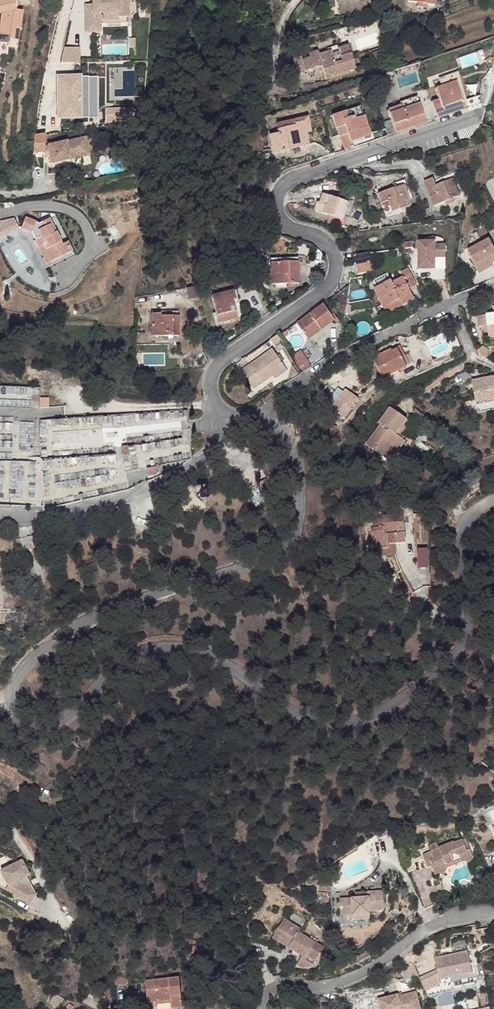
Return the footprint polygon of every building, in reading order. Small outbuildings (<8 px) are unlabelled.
[(4,13),(6,27),(5,33),(0,33),(0,54),(8,55),(10,39),(15,39),(16,28),(21,29),(23,11),(17,10),(15,0),(0,0),(0,13),(4,13)] [(339,20),(362,19),(361,7),(367,7),(367,0),(344,0),(345,13),(339,13),(339,20)] [(129,6),(101,8),(94,15),(87,16),(88,41),(103,41),(102,24),(119,23),(120,28),(130,27),(129,6)] [(326,78),(340,74),(340,49),(339,49),(338,46),(330,48),(331,52),(319,56),(318,52),(309,55),(310,58),(302,61),(301,58),(293,60),(298,74),(323,66),(326,78)] [(348,46),(340,49),(340,74),(356,69),(348,46)] [(81,63),(82,47),(64,47),(64,62),(81,63)] [(383,51),(372,54),(373,60),(385,56),(383,51)] [(57,77),(57,119),(82,119),(83,77),(57,77)] [(432,102),(438,118),(468,107),(460,81),(436,89),(440,100),(432,102)] [(389,110),(396,132),(426,122),(420,104),(402,109),(401,106),(389,110)] [(106,107),(106,121),(135,121),(135,107),(106,107)] [(333,116),(337,128),(345,125),(344,120),(354,116),(356,120),(364,117),(361,107),(333,116)] [(305,123),(307,133),(312,132),(309,116),(276,124),(277,129),(305,123)] [(370,135),(364,117),(356,120),(354,116),(344,120),(345,125),(337,128),(344,150),(353,147),(352,142),(370,135)] [(309,145),(307,133),(305,123),(277,129),(278,133),(270,135),(275,153),(309,145)] [(45,133),(33,135),(32,152),(43,152),(45,133)] [(86,138),(77,139),(80,157),(89,156),(86,138)] [(48,144),(51,162),(80,157),(77,139),(48,144)] [(25,170),(17,169),(16,179),(27,179),(27,170),(25,170)] [(433,179),(425,182),(435,206),(445,202),(454,199),(461,196),(454,180),(436,186),(433,179)] [(404,186),(395,189),(378,194),(381,204),(389,201),(392,212),(411,206),(404,186)] [(331,192),(330,198),(349,203),(351,198),(331,192)] [(344,220),(349,203),(330,198),(327,206),(317,203),(314,211),(344,220)] [(20,230),(16,217),(0,222),(0,237),(20,230)] [(33,233),(41,248),(44,247),(52,262),(73,252),(68,242),(63,245),(51,219),(40,224),(25,219),(21,228),(33,233)] [(423,240),(423,243),(432,243),(432,246),(443,246),(443,241),(443,240),(442,240),(440,239),(438,239),(436,238),(433,238),(432,238),(431,238),(427,239),(425,239),(423,240)] [(490,240),(468,251),(478,270),(492,263),(486,251),(493,247),(490,240)] [(418,270),(445,270),(445,246),(443,246),(432,246),(432,243),(423,243),(418,243),(418,270)] [(48,264),(52,262),(44,247),(41,248),(48,264)] [(493,247),(486,251),(492,263),(493,262),(493,249),(493,247)] [(358,274),(373,272),(372,253),(356,254),(358,274)] [(299,263),(270,263),(271,270),(267,270),(267,275),(270,275),(271,284),(299,283),(299,263)] [(492,263),(478,270),(479,273),(493,266),(492,263)] [(374,289),(383,308),(399,300),(402,306),(414,300),(408,289),(416,285),(408,270),(401,273),(403,278),(391,283),(390,281),(374,289)] [(234,301),(238,320),(243,319),(236,290),(234,291),(236,300),(234,301)] [(212,296),(218,324),(238,320),(234,301),(236,300),(234,291),(212,296)] [(399,300),(383,308),(386,314),(402,306),(399,300)] [(335,321),(324,305),(297,324),(309,339),(311,337),(323,329),(335,321)] [(488,331),(489,339),(493,339),(493,306),(492,306),(493,314),(477,317),(478,327),(483,326),(487,326),(488,331)] [(161,314),(151,315),(152,337),(180,336),(179,316),(161,317),(161,314)] [(323,329),(311,337),(314,342),(326,334),(323,329)] [(374,359),(383,378),(407,367),(398,349),(392,352),(391,351),(374,359)] [(255,389),(274,375),(285,367),(273,350),(250,366),(253,370),(245,376),(255,389)] [(301,366),(305,372),(312,367),(308,362),(301,366)] [(242,372),(245,376),(253,370),(250,366),(242,372)] [(288,371),(285,367),(274,375),(276,379),(288,371)] [(476,402),(493,398),(493,378),(472,381),(476,402)] [(347,421),(362,401),(344,388),(329,408),(347,421)] [(49,399),(40,399),(41,408),(49,408),(49,399)] [(405,441),(398,436),(396,434),(406,419),(389,407),(379,422),(381,424),(366,445),(390,462),(405,441)] [(409,421),(406,419),(396,434),(398,436),(409,421)] [(328,422),(321,430),(328,436),(335,428),(328,422)] [(265,480),(258,483),(264,494),(271,491),(265,480)] [(395,544),(405,543),(403,515),(383,517),(383,518),(374,519),(375,527),(372,528),(374,547),(380,546),(395,544)] [(395,544),(380,546),(382,557),(395,555),(395,544)] [(419,549),(420,569),(430,569),(430,549),(419,549)] [(462,846),(459,839),(452,842),(451,839),(436,845),(437,847),(428,851),(427,849),(420,851),(423,861),(427,860),(428,864),(427,864),(430,873),(434,872),(442,875),(445,868),(443,864),(449,862),(450,862),(457,860),(458,862),(462,860),(467,863),(471,857),(466,845),(462,846)] [(437,847),(436,845),(434,840),(425,844),(427,849),(428,851),(437,847)] [(471,857),(467,863),(471,872),(478,869),(473,856),(471,857)] [(409,857),(400,860),(405,872),(414,867),(409,857)] [(0,872),(0,885),(1,886),(32,904),(38,894),(37,893),(28,877),(31,875),(23,860),(0,872)] [(336,917),(347,917),(366,916),(366,913),(380,913),(379,893),(365,893),(365,898),(336,900),(336,917)] [(278,920),(269,935),(286,944),(283,949),(301,959),(311,942),(294,933),(296,929),(278,920)] [(286,944),(269,935),(267,940),(283,949),(286,944)] [(456,951),(468,950),(467,940),(455,942),(456,951)] [(320,948),(311,942),(301,959),(297,957),(294,963),(300,967),(308,968),(320,948)] [(471,987),(465,952),(431,958),(433,971),(415,978),(423,997),(471,987)] [(146,981),(149,1003),(158,1002),(159,1008),(180,1008),(183,1008),(179,977),(146,981)] [(394,994),(373,1000),(376,1008),(411,1008),(417,1007),(412,992),(395,997),(394,994)]
